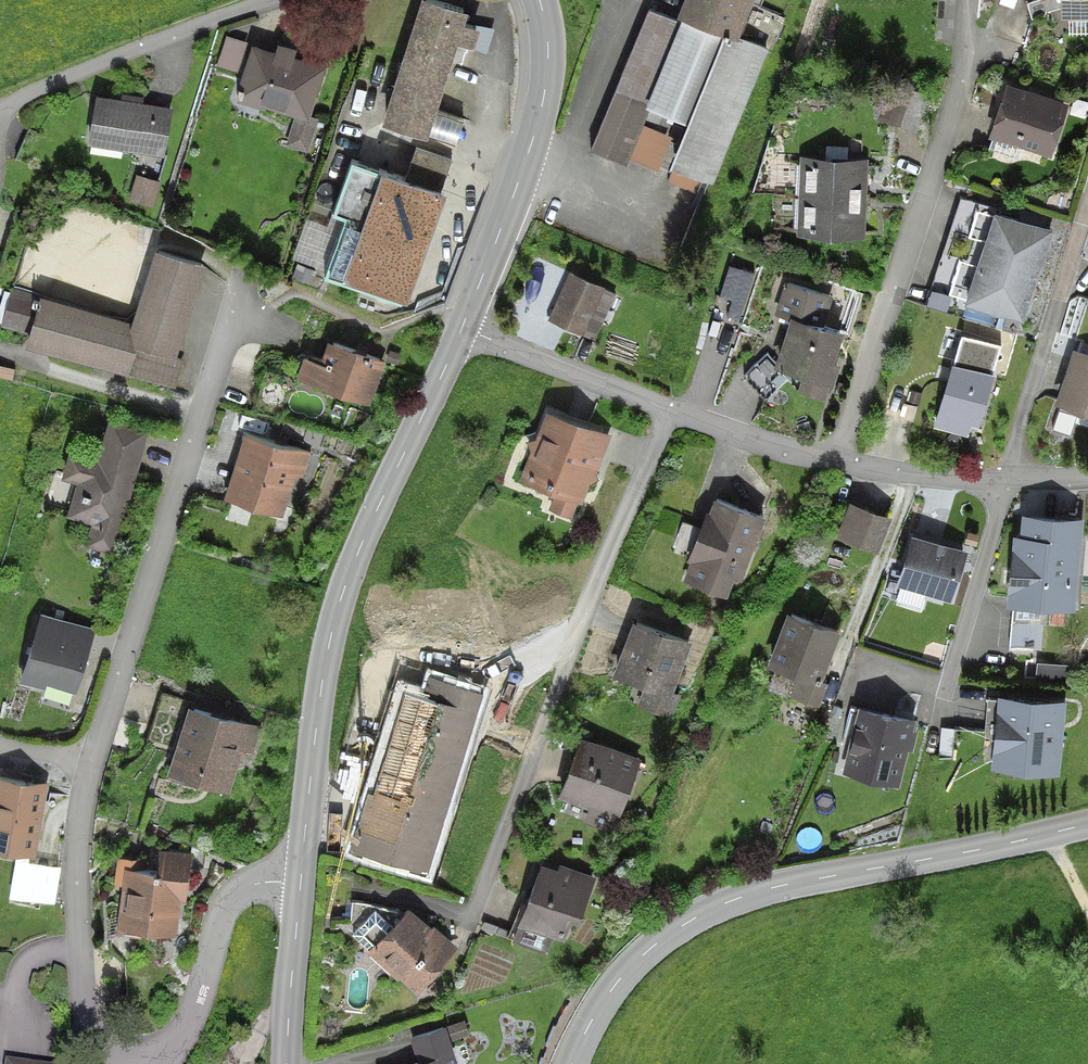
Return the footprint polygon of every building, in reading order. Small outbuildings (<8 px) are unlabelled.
[(424,0),(404,0),(367,123),(450,148),(461,114),(430,105),(449,44),(471,51),(478,29),(454,21),(458,10),(424,0)] [(590,152),(625,165),(650,101),(685,114),(667,161),(716,180),(767,46),(775,48),(786,17),(759,7),(762,0),(685,0),(679,18),(646,6),(590,152)] [(1061,18),(1087,18),(1087,0),(1061,0),(1061,18)] [(238,78),(228,108),(255,118),(259,107),(291,118),(284,139),(307,148),(317,121),(306,117),(324,69),(288,56),(293,43),(269,34),(265,45),(225,31),(212,69),(238,78)] [(886,116),(911,125),(921,99),(896,89),(886,116)] [(1061,110),(1009,95),(997,135),(1049,151),(1061,110)] [(168,112),(98,103),(93,138),(164,147),(168,112)] [(449,162),(411,149),(400,179),(342,159),(324,212),(342,219),(323,275),(400,301),(449,162)] [(860,164),(801,164),(801,237),(860,237),(860,164)] [(156,186),(136,180),(131,196),(151,202),(156,186)] [(958,301),(1023,322),(1052,233),(987,212),(958,301)] [(26,341),(175,384),(183,358),(177,357),(203,268),(152,253),(131,329),(38,302),(26,341)] [(610,300),(563,278),(543,319),(590,341),(610,300)] [(773,310),(792,317),(772,374),(793,381),(789,393),(826,407),(843,360),(834,357),(843,332),(815,322),(824,298),(783,283),(773,310)] [(954,367),(952,367),(937,416),(933,429),(968,438),(971,426),(980,428),(997,377),(992,376),(1000,347),(962,338),(954,367)] [(304,365),(298,384),(368,405),(381,363),(326,346),(319,369),(304,365)] [(1075,350),(1053,424),(1070,429),(1072,421),(1087,426),(1087,354),(1075,350)] [(772,374),(763,366),(747,380),(766,401),(781,387),(772,374)] [(612,436),(546,415),(534,442),(528,443),(531,453),(519,482),(554,498),(548,511),(572,521),(578,505),(582,506),(590,486),(598,482),(596,477),(612,436)] [(76,480),(66,517),(90,524),(86,540),(118,549),(151,431),(104,418),(93,458),(67,451),(60,476),(76,480)] [(306,456),(249,440),(233,497),(278,510),(288,475),(300,478),(306,456)] [(766,517),(711,498),(683,578),(726,593),(734,571),(746,575),(766,517)] [(847,502),(833,541),(873,555),(887,516),(847,502)] [(1075,517),(1018,514),(1017,532),(1005,531),(1002,599),(1017,600),(1014,641),(1038,642),(1039,606),(1070,607),(1075,517)] [(911,540),(896,592),(950,608),(965,556),(911,540)] [(845,632),(786,611),(764,670),(798,682),(791,699),(817,708),(845,632)] [(39,613),(16,682),(43,691),(46,681),(79,692),(99,633),(39,613)] [(633,619),(613,672),(652,687),(646,703),(674,713),(681,693),(667,688),(686,638),(633,619)] [(429,698),(399,690),(357,848),(425,866),(473,689),(435,679),(429,698)] [(1063,701),(997,696),(993,763),(1059,767),(1063,701)] [(181,707),(167,778),(235,791),(243,754),(262,758),(268,725),(181,707)] [(841,771),(898,787),(915,724),(858,709),(841,771)] [(559,800),(617,823),(643,756),(585,733),(559,800)] [(0,782),(0,847),(34,852),(43,787),(0,782)] [(124,868),(115,932),(175,940),(186,856),(154,852),(152,871),(124,868)] [(539,870),(511,941),(548,956),(555,938),(564,941),(571,922),(579,925),(596,880),(562,867),(558,878),(539,870)] [(371,947),(418,992),(458,950),(443,937),(410,906),(371,947)] [(400,1063),(453,1063),(439,1022),(401,1034),(410,1061),(400,1063)] [(2,1055),(1,1063),(59,1063),(2,1055)]
